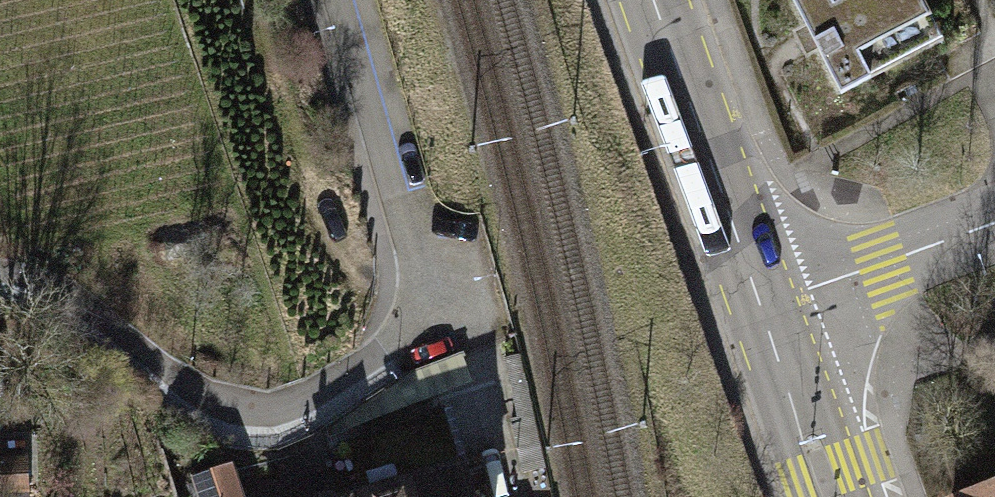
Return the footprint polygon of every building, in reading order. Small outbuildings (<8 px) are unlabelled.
[(810,36),(838,92),(927,49),(903,0),(792,0),(810,36)] [(403,377),(328,424),(332,435),(469,384),(459,355),(403,377)] [(443,412),(347,441),(363,496),(359,496),(468,496),(443,412)] [(531,414),(511,419),(523,472),(544,467),(531,414)] [(0,463),(0,496),(22,496),(21,462),(0,463)] [(202,496),(239,496),(230,468),(196,478),(202,496)]
